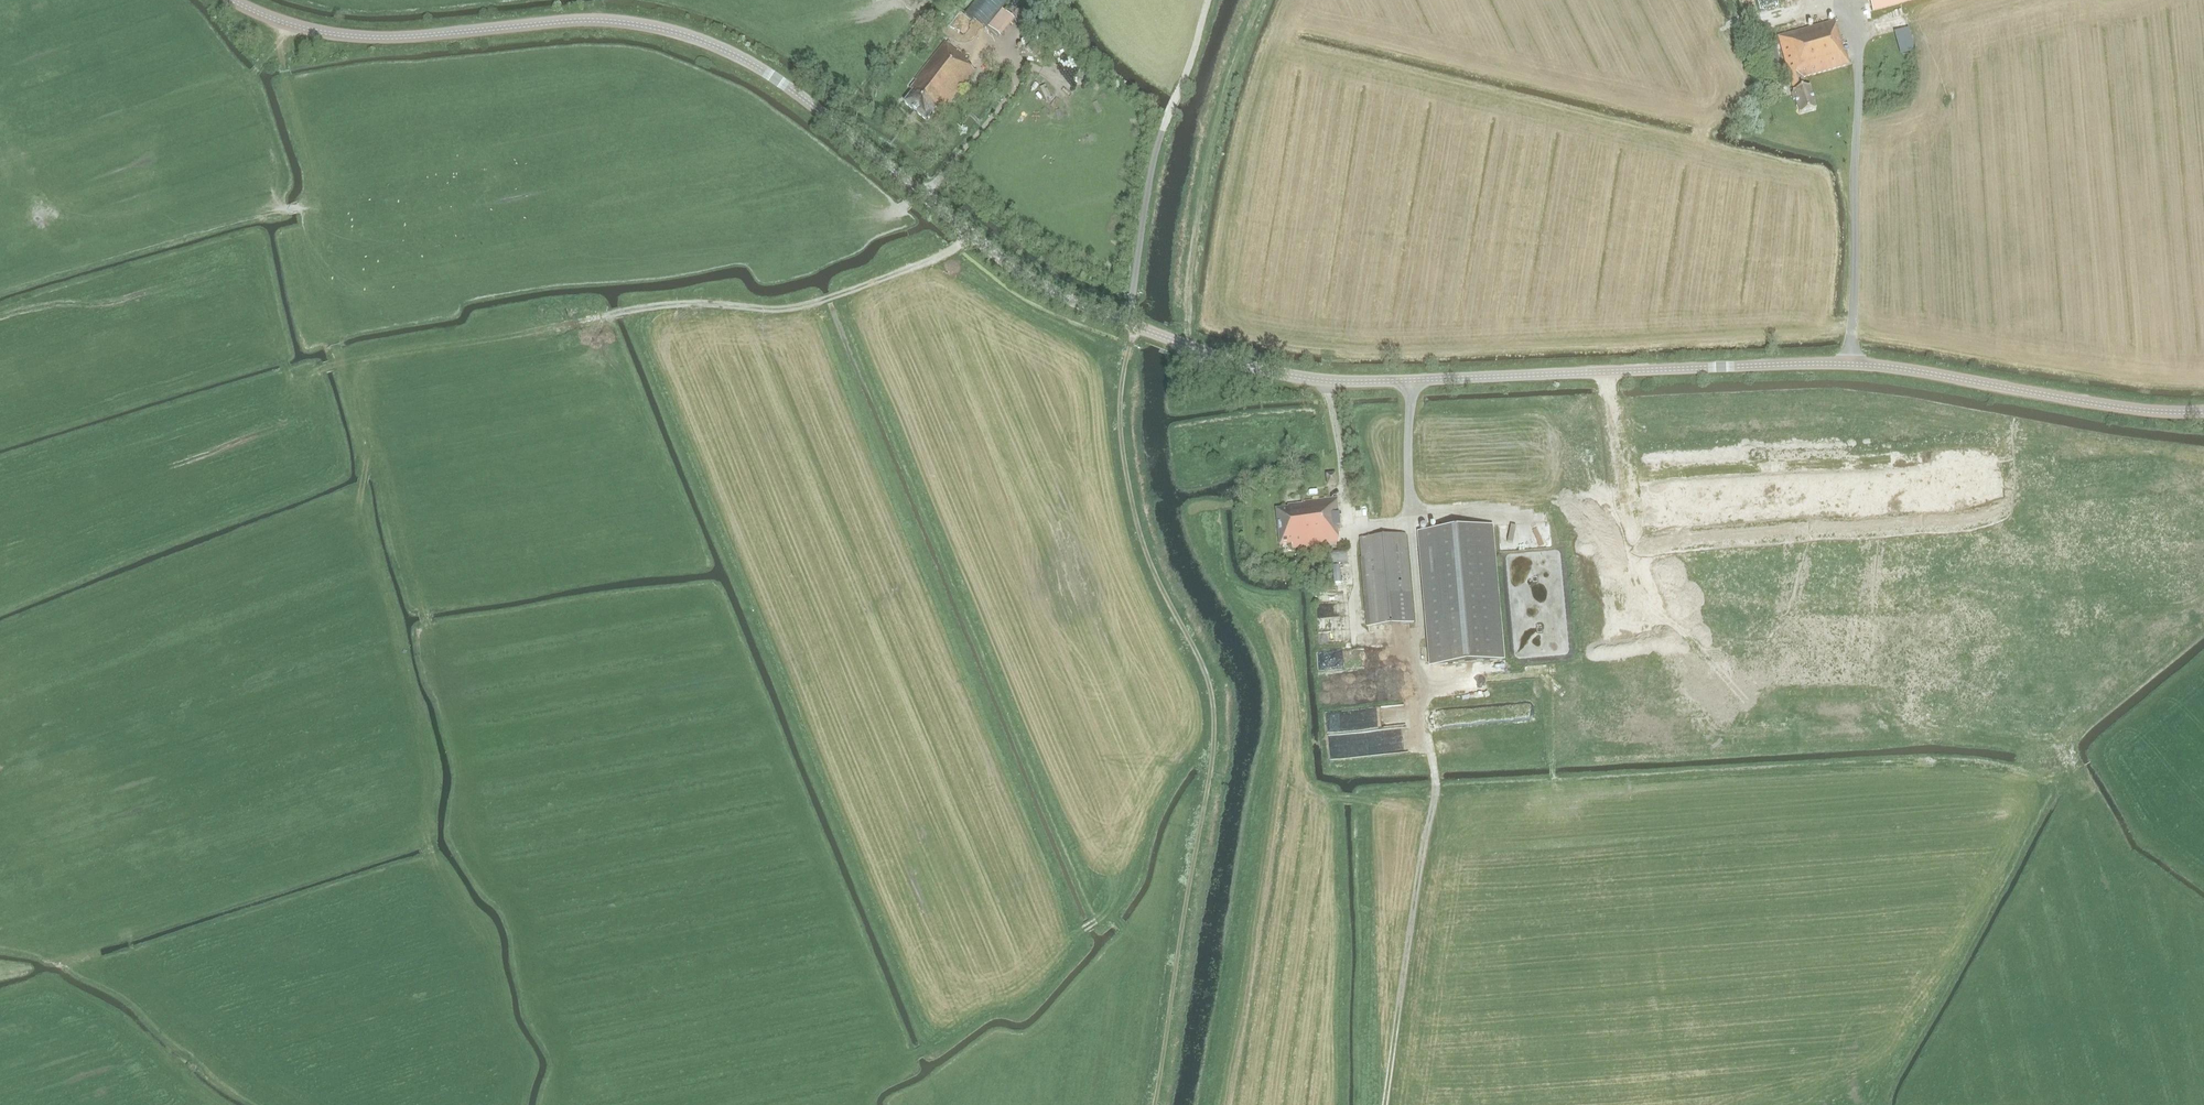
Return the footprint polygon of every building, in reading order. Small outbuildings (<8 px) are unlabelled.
[(964,11),(985,29),(1009,0),(974,0),(964,11)] [(1873,10),(1910,0),(1870,0),(1873,10)] [(1816,110),(1810,87),(1806,88),(1803,78),(1850,64),(1846,51),(1843,51),(1835,21),(1778,37),(1794,92),(1793,92),(1799,115),(1816,110)] [(1907,29),(1897,32),(1904,54),(1913,51),(1907,29)] [(941,113),(975,71),(966,64),(969,61),(945,42),(915,80),(917,81),(910,89),(914,92),(904,103),(927,121),(936,109),(941,113)] [(1042,86),(1047,98),(1052,96),(1048,84),(1042,86)] [(1328,485),(1336,485),(1335,475),(1327,475),(1328,485)] [(1296,507),(1276,509),(1280,545),(1292,544),(1292,548),(1339,542),(1338,531),(1340,531),(1337,498),(1302,502),(1302,504),(1296,504),(1296,507)] [(1492,527),(1421,533),(1433,666),(1503,659),(1492,527)] [(1413,623),(1410,578),(1406,534),(1360,538),(1368,627),(1413,623)] [(1347,561),(1346,550),(1329,551),(1330,563),(1347,561)]
